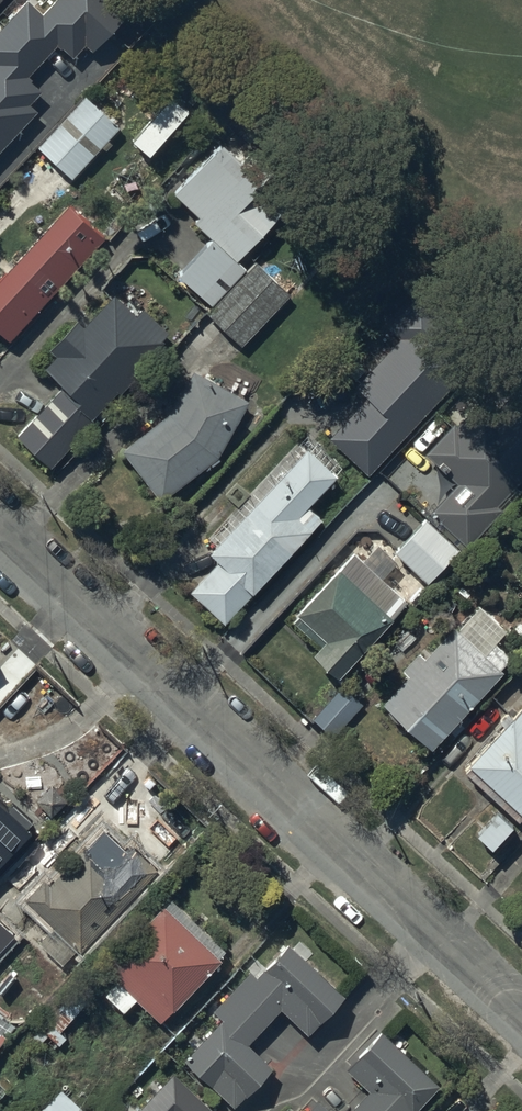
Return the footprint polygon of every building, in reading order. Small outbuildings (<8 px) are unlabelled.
[(36,106),(29,99),(41,85),(26,72),(57,39),(72,51),(84,38),(91,44),(130,5),(125,0),(50,0),(41,9),(31,0),(23,0),(0,24),(0,144),(36,106)] [(71,174),(118,123),(85,92),(37,144),(71,174)] [(177,269),(209,298),(241,264),(233,257),(289,197),(221,134),(171,188),(196,211),(191,216),(210,234),(177,269)] [(104,234),(65,199),(0,270),(0,328),(10,337),(104,234)] [(290,294),(255,260),(207,310),(242,343),(290,294)] [(114,290),(84,321),(78,316),(50,344),(57,351),(45,365),(63,382),(20,430),(54,463),(100,412),(104,416),(114,405),(106,398),(118,386),(121,388),(145,364),(141,361),(170,329),(142,302),(134,309),(114,290)] [(369,472),(468,366),(421,322),(362,385),(369,392),(329,435),(369,472)] [(161,497),(216,453),(247,398),(194,366),(167,410),(121,447),(161,497)] [(430,507),(467,543),(504,505),(498,500),(521,475),(521,398),(519,395),(494,420),(473,400),(426,449),(457,479),(430,507)] [(190,590),(225,622),(321,517),(306,503),(341,465),(308,435),(263,484),(257,479),(205,536),(216,546),(209,554),(216,561),(190,590)] [(426,515),(395,547),(428,579),(459,546),(426,515)] [(339,674),(405,596),(350,549),(297,610),(326,635),(312,650),(339,674)] [(408,672),(382,700),(431,746),(445,730),(451,735),(463,721),(459,717),(504,668),(500,665),(512,651),(496,637),(506,627),(479,603),(457,626),(453,622),(425,653),(419,648),(402,667),(408,672)] [(344,684),(312,716),(331,735),(363,704),(344,684)] [(462,766),(518,816),(521,812),(521,703),(515,711),(506,704),(496,715),(502,721),(462,766)] [(29,823),(0,797),(0,854),(29,823)] [(43,872),(21,896),(81,949),(157,864),(130,840),(124,847),(101,827),(54,881),(43,872)] [(0,900),(0,941),(20,920),(0,900)] [(160,1018),(220,955),(163,900),(102,964),(117,979),(106,991),(124,1009),(137,995),(160,1018)] [(247,1042),(281,1006),(308,1031),(344,993),(288,941),(257,974),(250,968),(213,1008),(222,1016),(184,1058),(234,1104),(271,1064),(247,1042)] [(60,1030),(87,1001),(68,982),(40,1011),(48,1019),(32,1035),(39,1043),(48,1034),(59,1044),(67,1036),(60,1030)] [(439,1083),(381,1029),(345,1067),(368,1089),(347,1110),(413,1110),(439,1083)] [(174,1071),(135,1110),(215,1110),(174,1071)] [(83,1102),(62,1083),(42,1105),(39,1103),(32,1110),(75,1110),(83,1102)] [(102,1110),(133,1110),(117,1096),(102,1110)] [(318,1097),(304,1110),(333,1110),(318,1097)]
